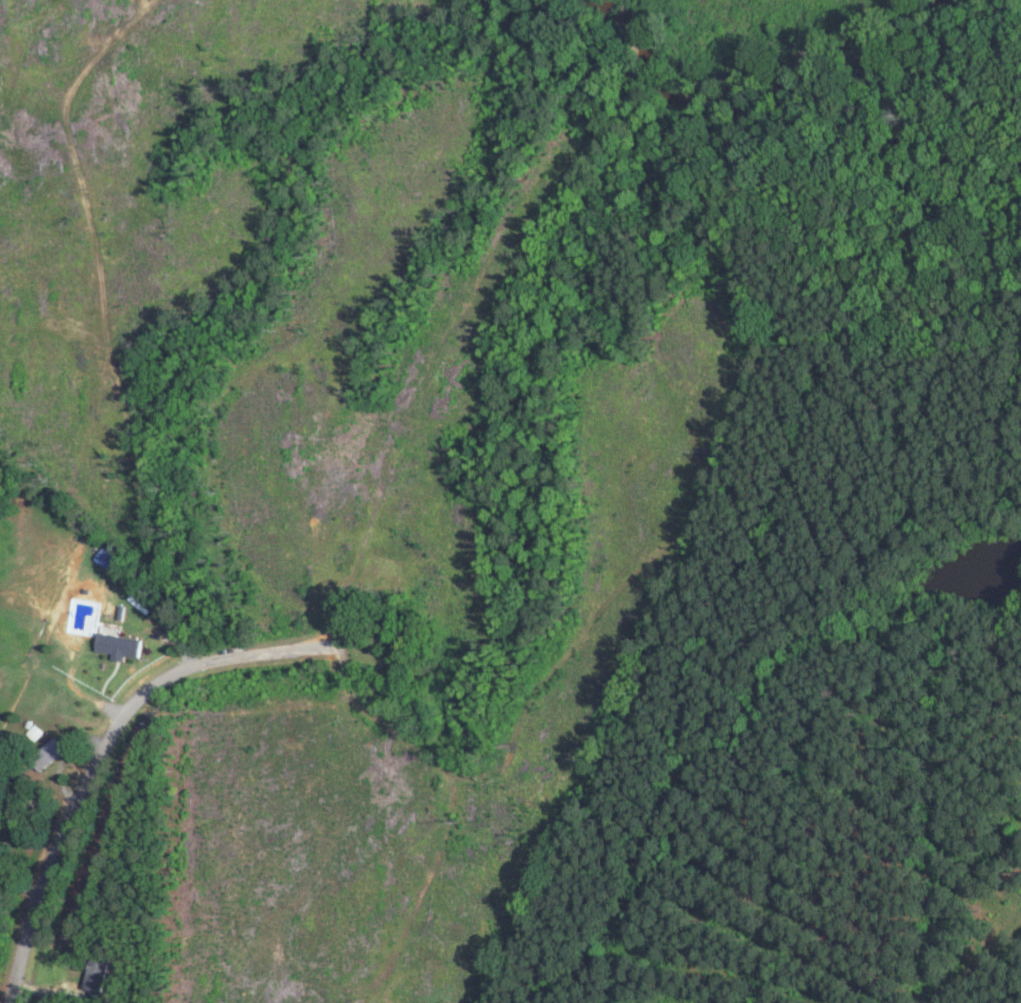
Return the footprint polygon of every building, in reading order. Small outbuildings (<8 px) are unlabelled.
[(72,611),(84,616),(90,600),(79,595),(72,611)] [(142,658),(146,639),(101,632),(98,651),(142,658)] [(42,746),(48,761),(66,754),(60,739),(42,746)] [(86,989),(104,993),(113,955),(95,951),(86,989)]
